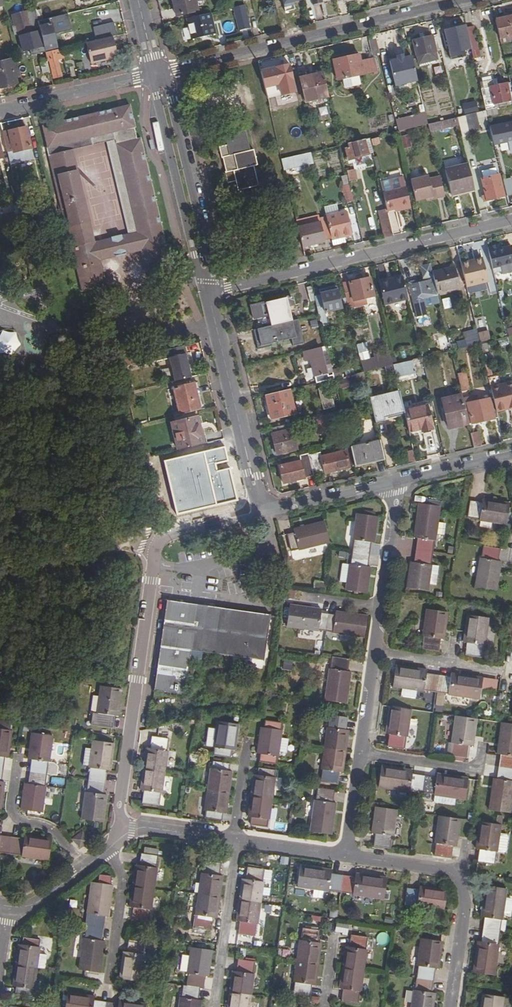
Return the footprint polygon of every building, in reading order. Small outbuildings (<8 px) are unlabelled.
[(199,11),(196,0),(174,0),(178,16),(199,11)] [(283,11),(294,8),(292,2),(300,0),(280,0),(283,11)] [(245,5),(235,8),(240,30),(250,27),(245,5)] [(19,37),(31,34),(26,12),(11,16),(13,27),(16,26),(19,37)] [(216,35),(211,13),(188,19),(194,40),(216,35)] [(502,40),(511,37),(511,17),(497,20),(502,40)] [(57,49),(51,27),(51,25),(41,27),(47,51),(57,49)] [(475,26),(468,28),(472,43),(472,47),(479,45),(475,26)] [(54,27),(51,27),(57,49),(59,48),(54,27)] [(448,49),(472,43),(468,28),(444,34),(448,49)] [(418,56),(443,50),(439,35),(415,41),(418,56)] [(118,57),(114,36),(87,43),(92,64),(118,57)] [(45,53),(48,63),(50,62),(55,78),(62,76),(58,59),(61,59),(59,50),(45,53)] [(376,58),(365,61),(366,65),(363,65),(362,61),(361,54),(335,60),(340,81),(345,80),(347,89),(362,85),(360,77),(379,72),(376,58)] [(419,80),(413,56),(391,62),(397,86),(398,90),(420,85),(419,80)] [(288,62),(258,69),(265,99),(295,91),(288,62)] [(0,66),(0,88),(18,84),(12,63),(0,66)] [(44,77),(51,76),(48,64),(41,66),(44,77)] [(307,103),(331,97),(325,72),(301,78),(307,103)] [(482,89),(486,106),(511,100),(511,83),(511,82),(482,89)] [(463,114),(478,110),(475,100),(460,105),(463,114)] [(113,129),(115,139),(137,231),(141,249),(146,270),(172,263),(141,134),(136,135),(134,124),(136,124),(131,102),(42,123),(47,144),(45,144),(47,153),(50,152),(60,199),(58,199),(60,208),(63,207),(83,291),(107,285),(100,260),(96,241),(93,242),(72,150),(69,139),(113,129)] [(396,129),(427,125),(425,114),(395,117),(396,129)] [(467,116),(459,118),(461,124),(463,137),(472,135),(467,116)] [(447,128),(461,124),(459,118),(459,117),(445,120),(447,128)] [(491,127),(495,144),(511,140),(511,122),(491,127)] [(2,134),(10,165),(33,159),(26,129),(2,134)] [(69,139),(72,150),(115,139),(113,129),(69,139)] [(237,180),(239,188),(259,183),(255,165),(259,164),(255,148),(251,149),(246,130),(226,135),(228,144),(221,146),(229,182),(237,180)] [(406,148),(415,145),(412,133),(403,136),(406,148)] [(369,155),(375,154),(371,138),(366,139),(369,155)] [(369,155),(366,139),(350,143),(351,149),(348,149),(351,163),(355,162),(355,159),(369,155)] [(283,159),(285,167),(314,161),(312,152),(283,159)] [(453,194),(476,189),(470,164),(447,170),(453,194)] [(357,169),(350,171),(352,182),(359,180),(357,169)] [(343,176),(345,186),(351,184),(349,175),(343,176)] [(501,175),(482,179),(486,196),(484,197),(485,201),(506,197),(501,175)] [(417,200),(427,198),(435,196),(431,178),(430,176),(412,180),(417,200)] [(435,178),(440,198),(446,196),(442,176),(435,178)] [(428,201),(440,198),(435,178),(431,178),(435,196),(427,198),(428,201)] [(355,200),(351,184),(345,186),(344,186),(348,202),(355,200)] [(386,192),(384,192),(388,211),(396,209),(412,206),(407,187),(404,188),(386,192)] [(0,196),(0,213),(10,212),(9,196),(0,196)] [(337,206),(325,208),(327,217),(339,214),(337,206)] [(11,215),(13,224),(23,222),(21,213),(11,215)] [(339,214),(327,217),(333,240),(343,237),(343,236),(351,234),(346,213),(339,214)] [(382,221),(386,237),(394,236),(390,219),(382,221)] [(321,222),(299,227),(304,247),(325,242),(321,222)] [(96,241),(100,260),(141,249),(137,231),(96,241)] [(333,240),(334,246),(345,244),(343,237),(333,240)] [(494,268),(511,263),(511,246),(490,251),(494,268)] [(482,257),(459,262),(466,292),(488,287),(482,257)] [(457,268),(434,274),(435,279),(439,295),(462,290),(457,268)] [(409,298),(404,276),(380,282),(385,304),(409,298)] [(344,285),(348,303),(375,297),(370,279),(344,285)] [(420,300),(439,295),(435,279),(412,284),(417,304),(421,303),(420,300)] [(321,296),(316,297),(320,314),(342,308),(337,286),(320,290),(321,296)] [(270,314),(273,325),(294,320),(290,306),(294,305),(292,296),(252,306),(254,316),(270,314)] [(478,331),(480,337),(487,335),(482,316),(475,317),(478,331)] [(12,361),(19,362),(21,331),(0,330),(0,350),(13,351),(12,361)] [(253,352),(279,346),(276,331),(249,337),(253,352)] [(454,343),(455,350),(481,344),(480,337),(478,331),(465,334),(466,340),(454,343)] [(441,347),(451,345),(448,335),(439,338),(441,347)] [(358,343),(360,370),(391,366),(389,355),(367,357),(366,342),(358,343)] [(192,378),(184,347),(168,351),(175,381),(192,378)] [(333,372),(329,355),(314,358),(316,366),(313,366),(317,383),(330,380),(328,373),(333,372)] [(413,360),(398,363),(394,365),(397,377),(416,372),(413,360)] [(458,374),(462,392),(470,390),(466,372),(458,374)] [(497,411),(511,407),(511,383),(502,386),(492,388),(494,399),(497,411)] [(175,390),(181,415),(204,409),(198,384),(175,390)] [(334,406),(330,386),(319,389),(324,409),(334,406)] [(295,413),(290,389),(266,394),(272,419),(295,413)] [(385,417),(405,412),(405,410),(400,391),(371,398),(377,422),(386,420),(385,417)] [(469,424),(468,419),(465,405),(462,395),(443,399),(450,428),(469,424)] [(478,402),(468,404),(465,405),(468,419),(472,418),(473,424),(499,418),(497,411),(494,399),(478,402)] [(406,415),(410,432),(424,429),(424,432),(434,429),(429,404),(405,410),(405,412),(406,415)] [(317,420),(318,428),(337,423),(336,415),(317,420)] [(175,423),(181,449),(191,446),(208,443),(202,417),(175,423)] [(299,422),(271,428),(277,454),(297,449),(294,434),(301,432),(299,422)] [(479,432),(471,433),(475,448),(482,447),(479,432)] [(385,459),(381,440),(374,442),(378,461),(385,459)] [(378,461),(374,442),(351,448),(355,466),(378,461)] [(326,473),(355,466),(351,448),(350,443),(344,445),(345,452),(322,457),(326,473)] [(229,461),(225,446),(164,461),(177,514),(238,500),(230,468),(217,471),(215,464),(229,461)] [(406,451),(409,464),(417,462),(414,449),(406,451)] [(284,484),(315,476),(311,459),(280,466),(284,484)] [(483,522),(482,523),(508,527),(511,506),(486,502),(485,505),(472,503),(470,520),(483,522)] [(421,505),(420,513),(440,516),(441,508),(440,508),(429,506),(421,505)] [(356,539),(358,540),(354,563),(353,563),(349,590),(370,592),(374,566),(371,565),(374,542),(377,542),(381,516),(360,513),(356,539)] [(437,542),(440,516),(420,513),(416,539),(419,539),(415,563),(412,563),(408,588),(429,592),(433,566),(432,566),(434,554),(436,542),(437,542)] [(301,548),(301,549),(332,542),(327,521),(296,529),(297,532),(291,533),(295,550),(301,548)] [(505,564),(501,563),(503,552),(486,549),(483,561),(482,560),(477,593),(499,596),(503,574),(503,571),(505,564)] [(183,696),(191,651),(197,605),(166,601),(154,692),(183,696)] [(366,637),(370,616),(339,611),(338,614),(324,612),(324,609),(294,604),(291,625),(321,630),(321,629),(336,631),(336,633),(366,637)] [(197,605),(191,651),(202,653),(209,607),(197,605)] [(202,653),(214,654),(219,620),(220,609),(209,607),(202,653)] [(243,623),(244,612),(220,609),(219,620),(231,621),(243,623)] [(243,623),(238,658),(264,661),(270,615),(244,612),(243,623)] [(441,654),(442,642),(446,642),(450,615),(428,612),(424,639),(425,639),(424,651),(441,654)] [(470,618),(465,645),(468,645),(466,657),(483,660),(485,648),(487,648),(491,621),(470,618)] [(226,656),(231,621),(219,620),(214,654),(226,656)] [(226,656),(238,658),(243,623),(231,621),(226,656)] [(305,643),(304,650),(317,652),(318,645),(305,643)] [(349,702),(354,671),(350,671),(352,658),(336,656),(335,668),(332,668),(328,700),(349,702)] [(282,669),(292,670),(292,661),(283,660),(282,669)] [(453,676),(453,679),(428,676),(428,672),(397,667),(394,688),(425,693),(425,691),(450,695),(449,697),(481,701),(485,680),(453,676)] [(102,687),(97,714),(99,714),(96,727),(115,729),(117,717),(119,717),(123,690),(102,687)] [(405,751),(406,740),(409,740),(413,712),(391,709),(387,737),(391,737),(389,749),(405,751)] [(332,727),(330,727),(324,768),(326,768),(324,781),(340,783),(342,771),(345,771),(351,730),(348,729),(350,716),(334,714),(332,727)] [(470,761),(472,749),(475,749),(479,721),(457,718),(453,746),(454,747),(453,759),(470,761)] [(218,746),(217,753),(234,756),(235,749),(238,749),(242,723),(221,720),(217,746),(218,746)] [(282,751),(283,737),(284,730),(285,722),(269,720),(268,727),(264,726),(260,752),(264,752),(263,760),(279,763),(280,755),(281,755),(282,751)] [(502,757),(498,781),(495,781),(491,811),(511,814),(511,726),(503,725),(498,756),(502,757)] [(0,808),(5,781),(2,781),(6,756),(8,757),(12,731),(0,729),(0,808)] [(32,760),(28,784),(25,783),(22,809),(42,812),(46,786),(45,786),(48,762),(49,762),(53,736),(32,734),(29,759),(32,760)] [(164,791),(165,791),(172,749),(169,749),(171,737),(155,734),(153,747),(150,746),(144,788),(147,789),(146,800),(162,803),(164,791)] [(291,738),(283,737),(282,751),(289,752),(291,738)] [(89,768),(91,768),(87,792),(86,792),(82,819),(104,822),(108,795),(106,795),(109,771),(111,771),(115,744),(93,741),(89,768)] [(214,767),(208,808),(209,809),(209,816),(224,818),(225,811),(229,811),(236,770),(232,770),(233,763),(217,761),(216,767),(214,767)] [(253,823),(270,825),(271,818),(273,818),(280,777),(277,776),(278,769),(262,766),(261,774),(258,773),(251,815),(254,816),(253,823)] [(438,775),(437,778),(413,775),(413,771),(382,767),(380,788),(410,793),(410,791),(435,794),(435,796),(466,801),(469,780),(438,775)] [(334,833),(339,802),(335,802),(337,789),(320,786),(318,799),(317,799),(313,830),(334,833)] [(393,838),(394,838),(398,812),(376,809),(373,835),(376,835),(374,847),(391,849),(393,838)] [(458,848),(462,821),(440,818),(436,844),(438,845),(436,857),(453,860),(455,848),(458,848)] [(499,854),(502,835),(504,827),(482,824),(478,851),(480,851),(479,862),(479,863),(496,866),(498,854),(499,854)] [(52,839),(26,835),(25,838),(1,834),(1,832),(0,832),(0,852),(22,855),(22,856),(50,860),(52,839)] [(75,839),(80,847),(89,841),(84,833),(75,839)] [(502,835),(499,854),(507,855),(510,853),(511,839),(510,836),(502,835)] [(140,866),(137,866),(131,908),(134,909),(132,920),(148,923),(150,911),(152,912),(158,869),(157,868),(159,857),(142,854),(140,866)] [(204,873),(202,873),(196,915),(197,915),(195,928),(213,930),(215,918),(218,918),(224,876),(221,876),(222,864),(205,862),(204,873)] [(329,893),(329,892),(354,895),(354,897),(385,901),(388,879),(357,875),(356,878),(333,874),(333,872),(301,867),(298,888),(329,893)] [(247,879),(244,879),(238,921),(241,921),(239,934),(256,937),(258,924),(260,925),(265,882),(263,882),(265,870),(248,868),(247,879)] [(104,943),(102,942),(105,918),(108,918),(112,887),(91,884),(87,915),(88,915),(85,940),(83,940),(79,971),(100,974),(104,943)] [(445,914),(448,892),(421,888),(421,891),(409,889),(406,907),(418,908),(418,910),(445,914)] [(501,946),(499,946),(503,922),(505,922),(509,891),(487,888),(483,919),(486,919),(482,943),(480,943),(476,974),(497,976),(501,946)] [(334,932),(346,935),(349,925),(337,921),(334,932)] [(302,943),(299,943),(294,985),(296,985),(294,997),(310,999),(312,987),(316,988),(321,946),(318,946),(320,933),(303,931),(302,943)] [(360,994),(362,994),(368,953),(366,952),(368,940),(352,938),(350,950),(347,949),(341,991),(343,992),(341,1004),(359,1006),(360,994)] [(33,990),(34,990),(40,949),(38,948),(39,941),(23,939),(22,946),(19,946),(13,987),(16,988),(15,995),(32,998),(33,990)] [(127,954),(123,953),(119,981),(141,983),(145,956),(143,956),(145,943),(129,941),(127,954)] [(421,969),(417,993),(415,993),(413,1006),(434,1006),(436,996),(433,996),(436,972),(440,972),(444,945),(422,943),(418,969),(421,969)] [(189,974),(188,986),(184,986),(182,998),(180,998),(178,1006),(201,1006),(202,1001),(198,1000),(200,989),(204,989),(206,977),(209,977),(213,952),(191,949),(187,974),(189,974)] [(233,972),(228,1006),(250,1006),(255,976),(253,975),(255,963),(239,961),(237,973),(233,972)] [(146,1006),(119,1002),(119,1005),(94,1001),(95,998),(67,994),(66,1006),(146,1006)] [(506,1001),(485,997),(483,1006),(505,1006),(506,1001)]
